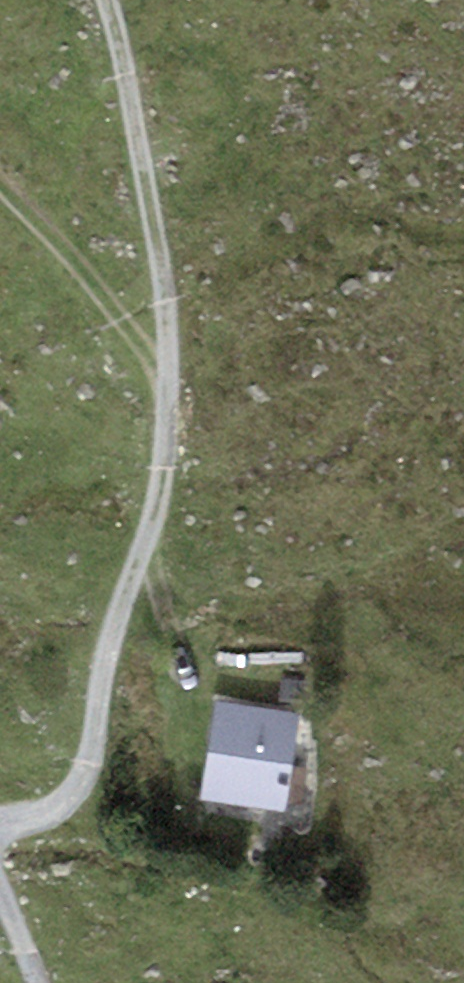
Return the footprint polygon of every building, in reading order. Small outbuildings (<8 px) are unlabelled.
[(297,710),(216,697),(201,794),(282,807),(297,710)]
